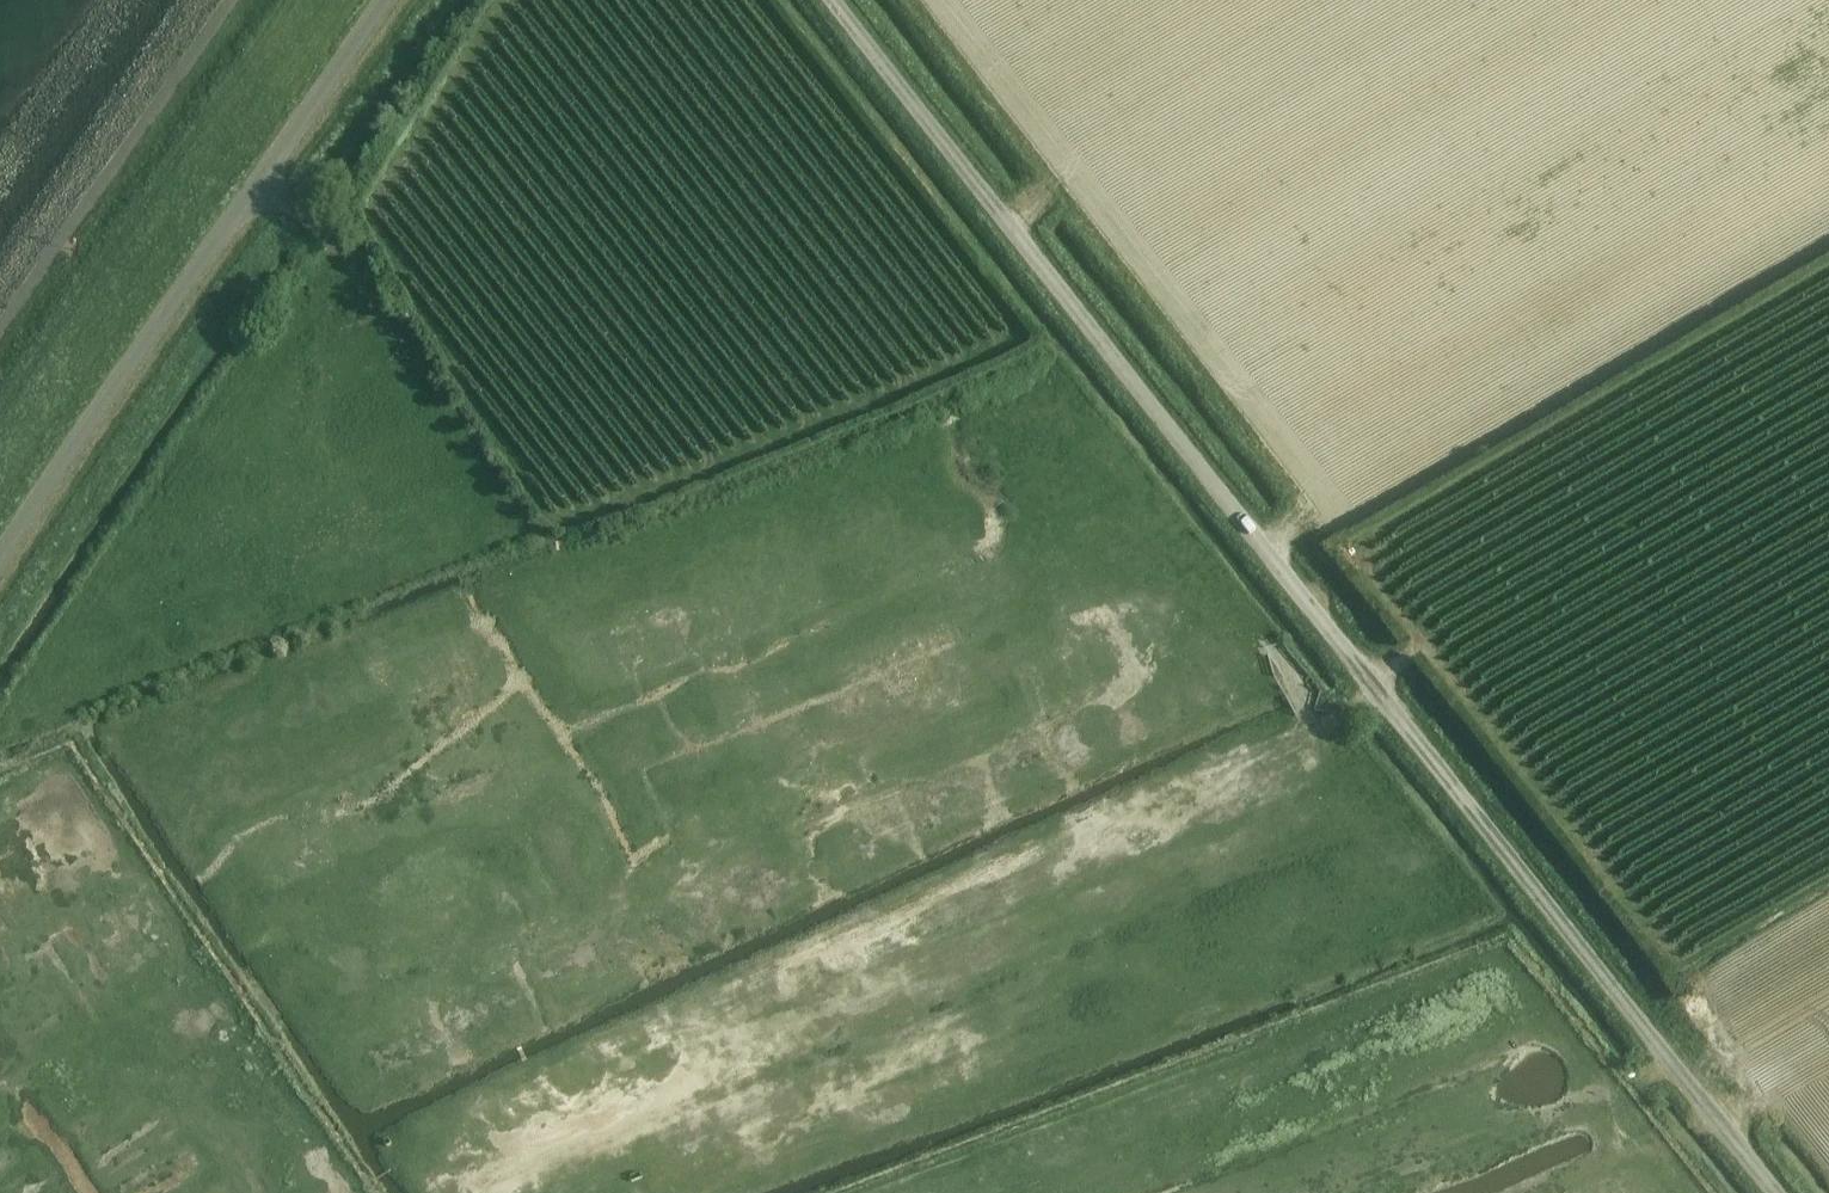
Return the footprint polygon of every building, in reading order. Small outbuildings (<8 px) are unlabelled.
[(1358,570),(1342,549),(1333,555),(1350,576),(1358,570)]
